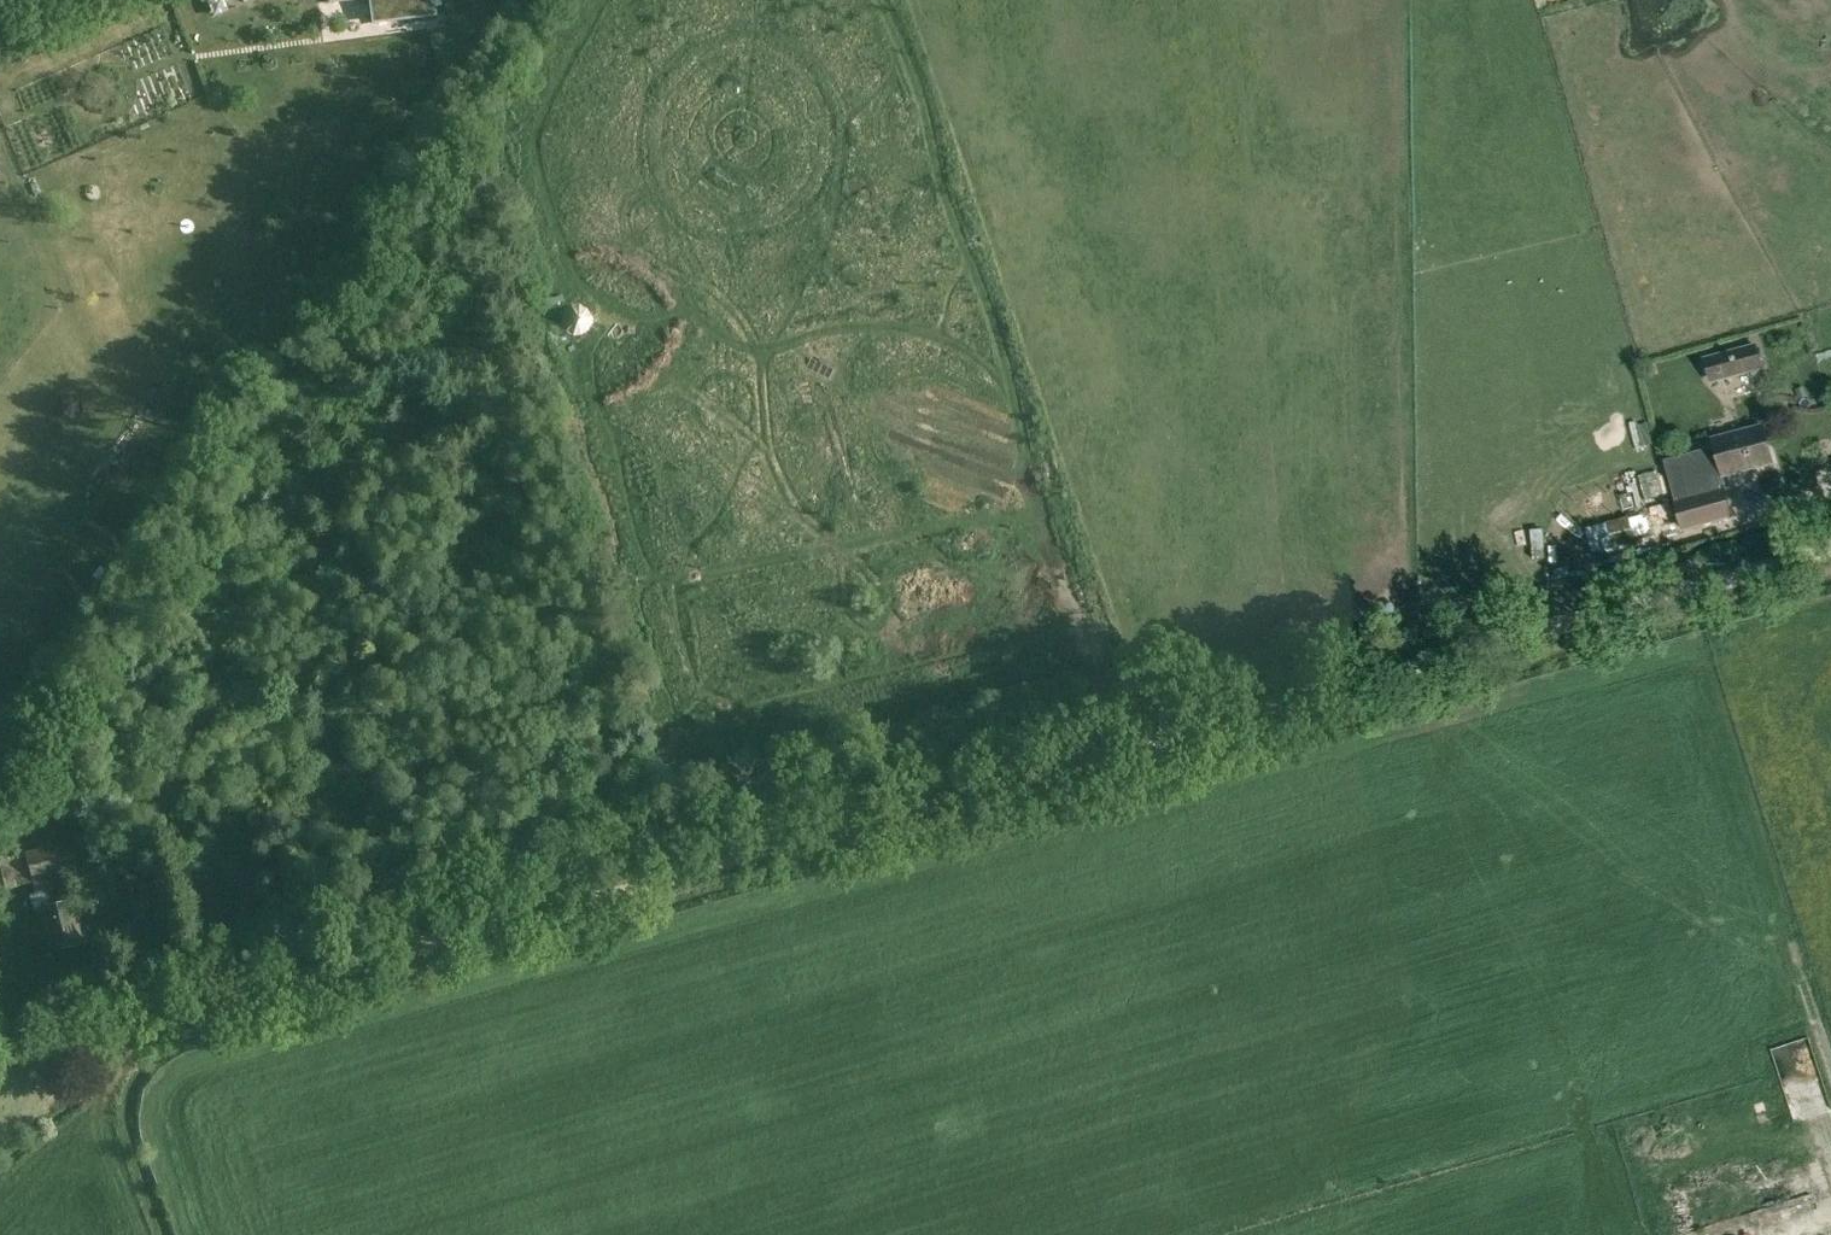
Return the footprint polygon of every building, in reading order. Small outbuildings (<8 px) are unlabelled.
[(376,13),(406,8),(407,17),(436,12),(431,0),(374,0),(376,13)] [(1710,384),(1763,370),(1756,343),(1703,357),(1710,384)] [(1713,441),(1715,449),(1722,475),(1723,477),(1771,463),(1761,428),(1713,441)] [(1728,517),(1716,477),(1722,475),(1715,449),(1708,451),(1707,448),(1664,460),(1684,529),(1728,517)] [(1628,517),(1585,529),(1592,553),(1634,542),(1628,517)] [(51,951),(83,943),(72,902),(55,906),(48,879),(77,872),(70,842),(25,853),(33,883),(35,894),(30,895),(34,912),(40,910),(51,951)] [(0,858),(0,891),(16,887),(9,856),(0,858)] [(1798,949),(1797,934),(1779,935),(1780,951),(1798,949)] [(1730,1227),(1688,1234),(1732,1234),(1730,1227)]
